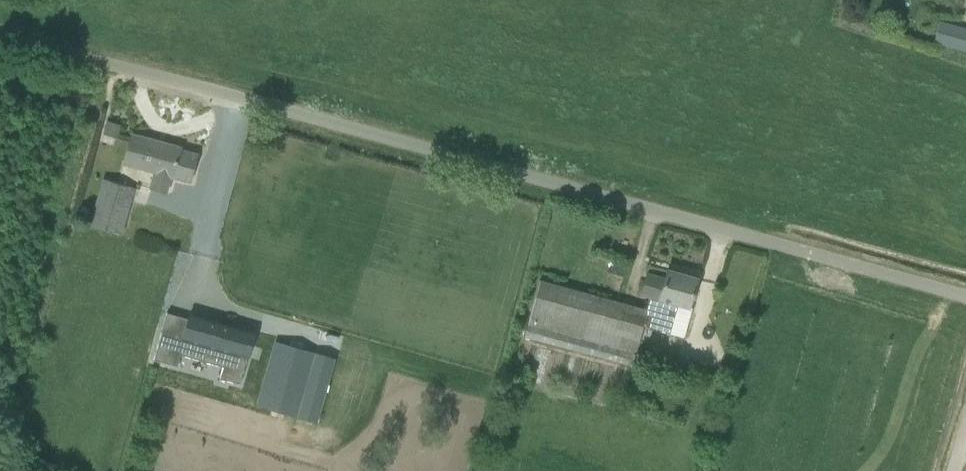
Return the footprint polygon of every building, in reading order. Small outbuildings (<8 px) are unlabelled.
[(965,50),(965,49),(965,30),(940,22),(934,42),(965,50)] [(117,139),(121,126),(107,121),(102,134),(117,139)] [(190,181),(197,156),(180,151),(181,149),(131,135),(124,163),(154,171),(149,188),(168,194),(173,176),(190,181)] [(90,225),(121,234),(134,188),(103,179),(90,225)] [(636,352),(643,325),(669,332),(677,306),(689,309),(697,279),(667,271),(665,277),(645,272),(639,295),(650,298),(647,309),(646,310),(539,281),(528,322),(636,352)] [(180,354),(205,361),(206,359),(225,364),(229,352),(247,357),(254,334),(255,334),(255,332),(190,313),(182,342),(183,342),(180,354)] [(303,349),(285,409),(324,420),(341,360),(303,349)]
